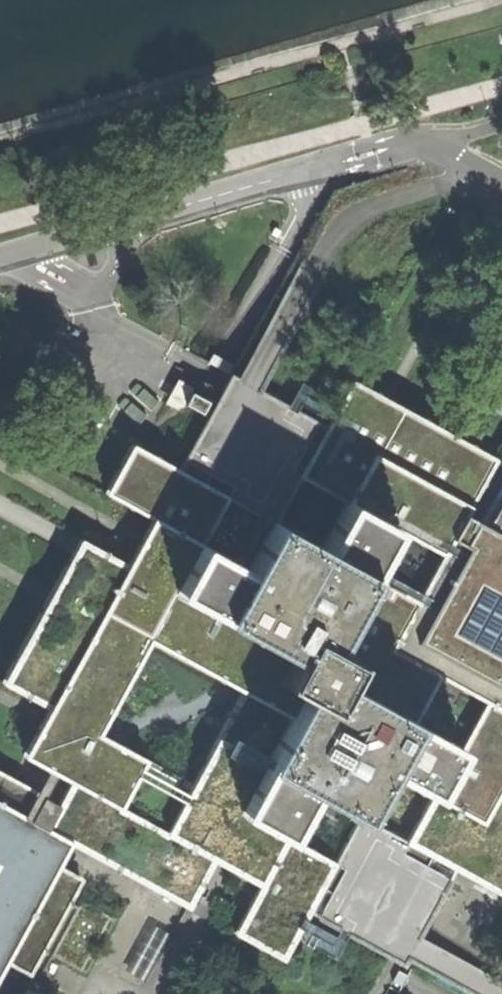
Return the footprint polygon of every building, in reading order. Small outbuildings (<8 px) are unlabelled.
[(483,404),(501,414),(501,369),(483,404)] [(501,896),(501,894),(501,496),(485,525),(465,514),(485,477),(494,459),(353,378),(329,424),(254,385),(233,374),(216,405),(193,392),(196,387),(180,379),(167,402),(182,410),(187,403),(210,416),(181,468),(134,442),(105,492),(152,519),(139,542),(128,563),(81,538),(73,552),(48,598),(2,681),(49,708),(42,721),(12,776),(0,770),(0,969),(5,961),(28,974),(82,877),(58,863),(70,842),(188,907),(215,860),(227,867),(260,885),(235,932),(283,959),(309,913),(404,965),(415,945),(457,869),(501,896)] [(485,477),(465,514),(485,525),(501,496),(501,486),(485,477)]
